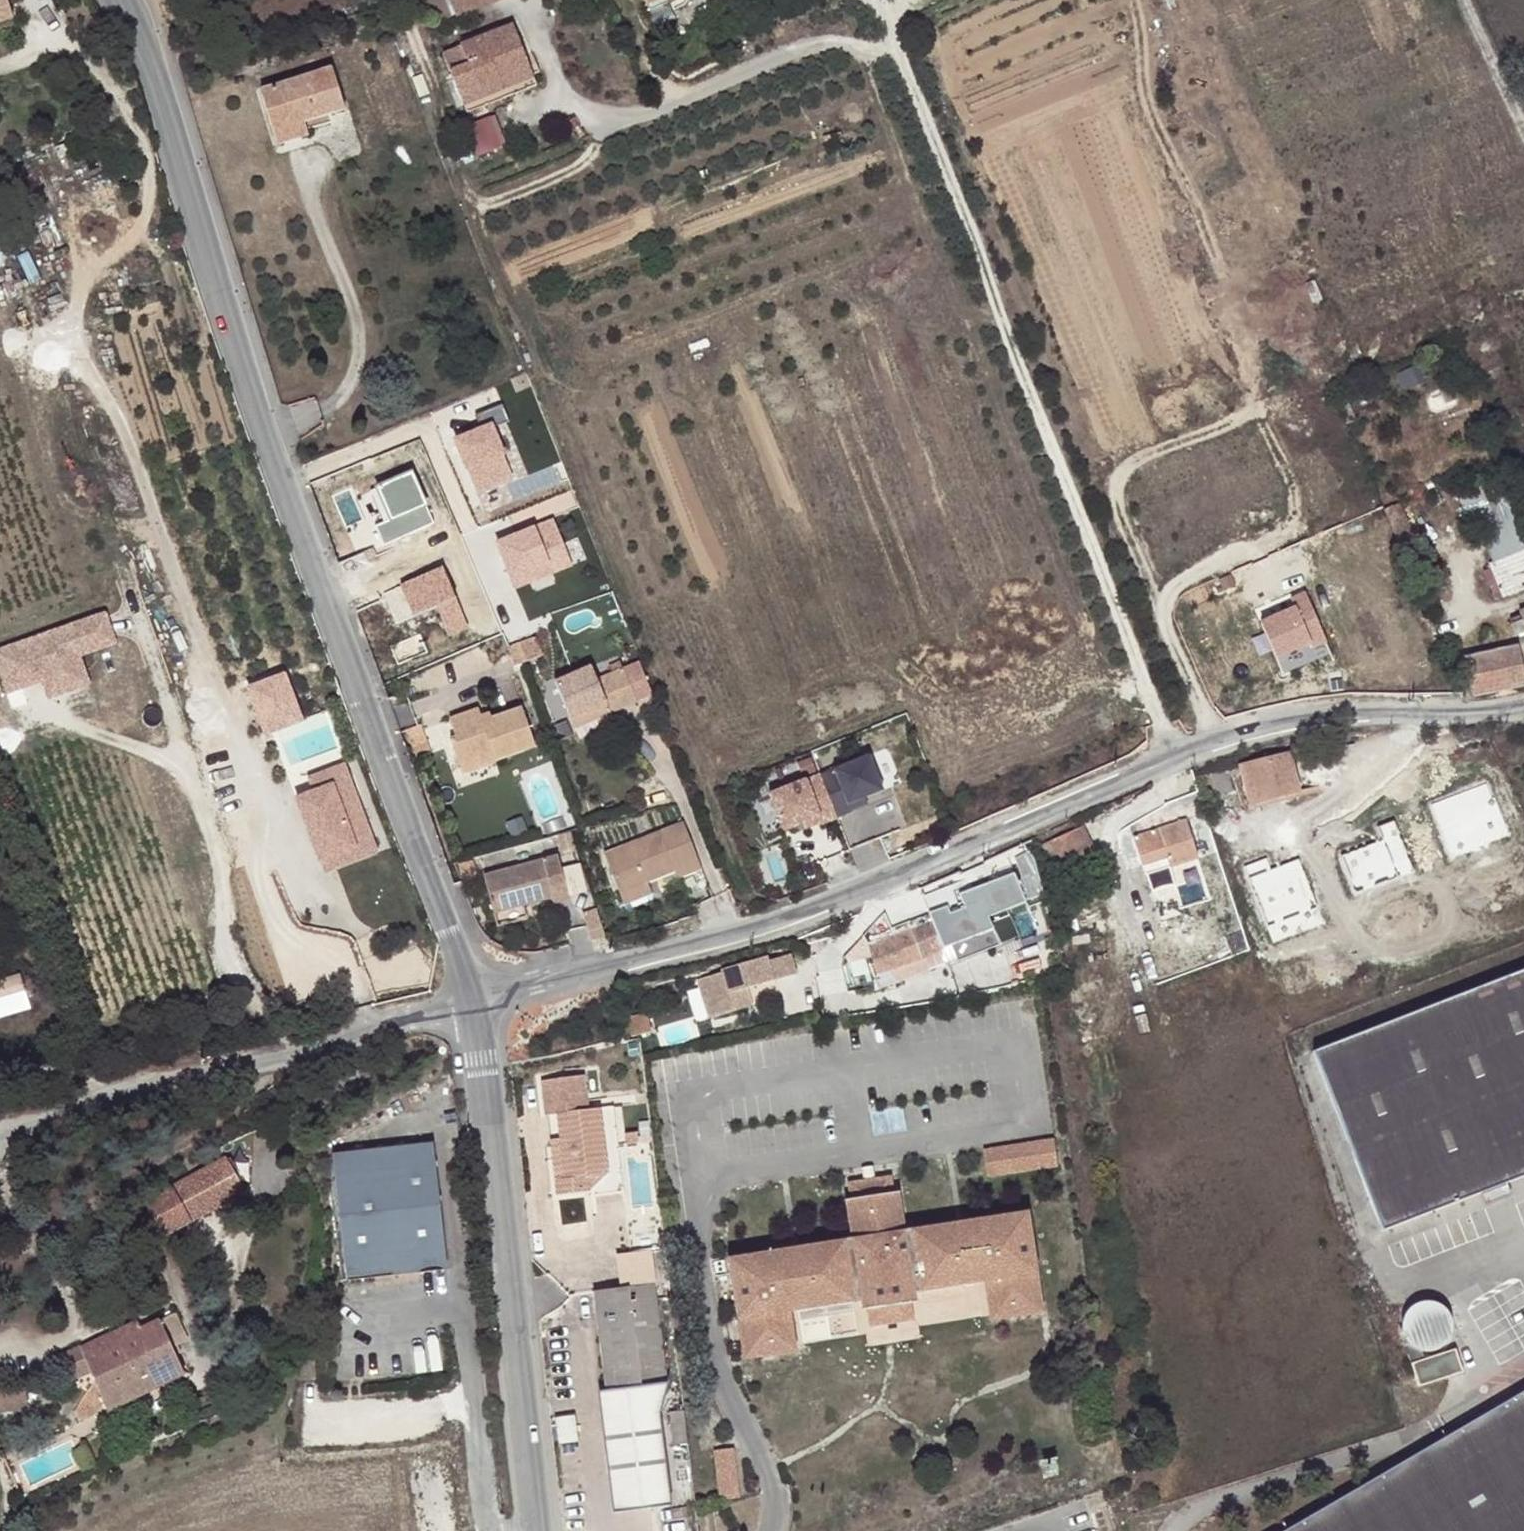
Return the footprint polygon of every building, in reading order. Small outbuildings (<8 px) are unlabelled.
[(13,12),(9,0),(0,0),(0,16),(13,12)] [(425,3),(434,26),(456,18),(457,20),(507,0),(433,0),(425,3)] [(651,22),(673,13),(668,0),(642,0),(651,22)] [(651,22),(655,31),(675,22),(697,11),(693,0),(668,0),(673,13),(651,22)] [(512,30),(460,51),(467,70),(450,76),(463,111),(501,95),(504,104),(536,91),(512,30)] [(467,70),(460,51),(443,57),(450,76),(467,70)] [(257,93),(270,134),(301,124),(340,112),(327,71),(257,93)] [(501,95),(463,111),(467,119),(504,104),(501,95)] [(491,121),(464,132),(475,161),(502,150),(491,121)] [(301,124),(270,134),(275,149),(306,139),(301,124)] [(493,421),(453,437),(467,469),(505,454),(493,421)] [(505,454),(467,469),(479,495),(515,481),(505,454)] [(412,468),(377,486),(390,518),(427,503),(412,468)] [(1516,475),(1507,479),(1514,493),(1523,488),(1516,475)] [(427,503),(390,518),(376,525),(385,544),(436,521),(427,503)] [(552,518),(536,524),(556,572),(573,565),(552,518)] [(536,524),(495,540),(515,589),(556,572),(536,524)] [(1490,569),(1498,585),(1523,574),(1523,554),(1490,569)] [(443,564),(399,583),(413,615),(438,604),(457,595),(443,564)] [(1498,585),(1505,603),(1523,595),(1523,574),(1498,585)] [(1259,629),(1276,667),(1313,650),(1315,654),(1337,644),(1313,592),(1290,602),(1295,613),(1259,629)] [(457,595),(438,604),(450,634),(469,626),(457,595)] [(0,646),(0,677),(5,693),(43,683),(49,699),(94,684),(85,656),(120,644),(108,608),(0,646)] [(1515,634),(1523,633),(1523,621),(1514,623),(1515,634)] [(526,639),(496,649),(503,668),(533,658),(526,639)] [(1466,662),(1473,698),(1523,688),(1523,673),(1519,650),(1466,662)] [(550,685),(566,723),(604,708),(594,683),(587,669),(550,685)] [(286,670),(246,685),(264,736),(306,721),(286,670)] [(621,672),(606,679),(620,713),(635,707),(621,672)] [(604,708),(566,723),(570,734),(620,713),(606,679),(594,683),(604,708)] [(438,745),(449,770),(483,759),(486,765),(526,750),(512,715),(473,729),(467,714),(439,724),(446,742),(438,745)] [(411,727),(395,733),(405,761),(421,755),(411,727)] [(1312,740),(1290,746),(1293,756),(1315,750),(1312,740)] [(1288,757),(1242,769),(1251,806),(1298,793),(1288,757)] [(483,759),(449,770),(453,782),(488,770),(486,765),(483,759)] [(834,821),(818,778),(810,760),(797,765),(804,783),(769,797),(783,832),(800,826),(817,819),(820,827),(834,821)] [(818,778),(834,821),(850,815),(846,806),(863,800),(879,793),(866,760),(818,778)] [(308,774),(314,788),(335,779),(359,846),(320,862),(324,874),(380,853),(346,761),(308,774)] [(314,788),(295,796),(320,862),(359,846),(335,779),(314,788)] [(846,806),(850,815),(867,809),(863,800),(846,806)] [(1166,847),(1168,851),(1194,840),(1181,810),(1130,833),(1141,858),(1166,847)] [(803,833),(820,827),(817,819),(800,826),(803,833)] [(1222,819),(1208,823),(1211,832),(1222,864),(1236,859),(1222,819)] [(1080,828),(1038,847),(1043,857),(1037,860),(1041,870),(1047,867),(1048,870),(1090,850),(1080,828)] [(697,874),(681,830),(600,859),(614,896),(642,886),(669,876),(673,884),(697,874)] [(1194,840),(1168,851),(1170,857),(1196,845),(1194,840)] [(559,856),(482,874),(491,912),(502,909),(544,899),(552,897),(553,903),(569,899),(559,856)] [(1048,877),(1041,879),(1048,905),(1050,910),(1060,907),(1056,893),(1053,894),(1048,877)] [(647,899),(642,886),(614,896),(620,909),(647,899)] [(904,915),(928,910),(923,889),(899,895),(904,915)] [(949,909),(931,916),(934,922),(931,923),(942,952),(994,932),(982,904),(952,916),(949,909)] [(931,923),(913,931),(921,960),(942,952),(931,923)] [(871,959),(876,976),(921,960),(913,931),(910,932),(867,947),(871,959)] [(871,959),(867,947),(866,941),(860,945),(851,955),(842,962),(843,970),(871,959)] [(781,954),(775,955),(782,976),(787,974),(787,967),(795,964),(791,953),(781,954)] [(775,955),(713,974),(716,982),(714,998),(770,984),(768,980),(782,977),(782,976),(775,955)] [(1485,971),(1523,1058),(1523,956),(1485,971)] [(921,960),(876,976),(880,987),(924,970),(921,960)] [(36,1008),(26,971),(0,979),(0,1018),(36,1008)] [(1523,1162),(1523,1058),(1485,971),(1305,1039),(1375,1217),(1523,1162)] [(584,1087),(542,1092),(546,1127),(558,1125),(561,1151),(565,1189),(554,1191),(556,1208),(591,1202),(589,1188),(607,1185),(600,1121),(576,1123),(574,1107),(586,1106),(584,1087)] [(589,1188),(591,1202),(592,1211),(623,1205),(613,1119),(600,1121),(607,1185),(589,1188)] [(1053,1139),(983,1150),(988,1177),(1058,1167),(1053,1139)] [(650,1144),(637,1146),(638,1152),(651,1151),(650,1144)] [(444,1145),(340,1163),(358,1291),(462,1275),(444,1145)] [(565,1189),(561,1151),(550,1152),(554,1191),(565,1189)] [(232,1168),(154,1211),(173,1244),(250,1202),(232,1168)] [(845,1200),(851,1240),(728,1259),(744,1360),(796,1352),(792,1322),(786,1323),(785,1313),(861,1301),(862,1310),(867,1309),(870,1326),(913,1319),(911,1303),(916,1302),(914,1293),(990,1281),(991,1291),(985,1292),(990,1321),(1043,1313),(1028,1212),(904,1231),(898,1192),(893,1192),(890,1176),(882,1177),(847,1182),(850,1199),(845,1200)] [(651,1264),(616,1269),(619,1303),(655,1299),(651,1264)] [(667,1397),(655,1299),(619,1303),(593,1305),(606,1404),(599,1405),(615,1526),(670,1519),(658,1429),(667,1397)] [(1415,1309),(1411,1312),(1410,1313),(1406,1316),(1404,1321),(1402,1325),(1402,1329),(1402,1333),(1403,1338),(1405,1343),(1407,1345),(1411,1349),(1415,1352),(1420,1353),(1423,1354),(1428,1354),(1431,1353),(1436,1352),(1440,1349),(1443,1346),(1446,1342),(1448,1339),(1449,1334),(1449,1329),(1448,1324),(1447,1321),(1445,1317),(1441,1313),(1437,1310),(1433,1308),(1430,1307),(1425,1307),(1420,1307),(1415,1309)] [(152,1316),(110,1337),(135,1393),(177,1372),(167,1350),(157,1326),(152,1316)] [(173,1319),(157,1326),(167,1350),(184,1342),(173,1319)] [(110,1337),(107,1332),(74,1347),(87,1375),(91,1384),(69,1412),(75,1423),(135,1393),(110,1337)] [(87,1375),(74,1347),(52,1357),(65,1385),(87,1375)] [(1458,1351),(1413,1365),(1420,1389),(1465,1374),(1458,1351)] [(1275,1530),(1523,1530),(1523,1383),(1275,1530)] [(18,1389),(0,1390),(0,1413),(20,1411),(18,1389)] [(684,1427),(670,1429),(674,1462),(688,1460),(684,1427)] [(575,1429),(554,1432),(558,1458),(579,1456),(575,1429)] [(733,1448),(714,1450),(720,1500),(739,1497),(733,1448)] [(697,1513),(699,1530),(712,1530),(710,1512),(697,1513)]
